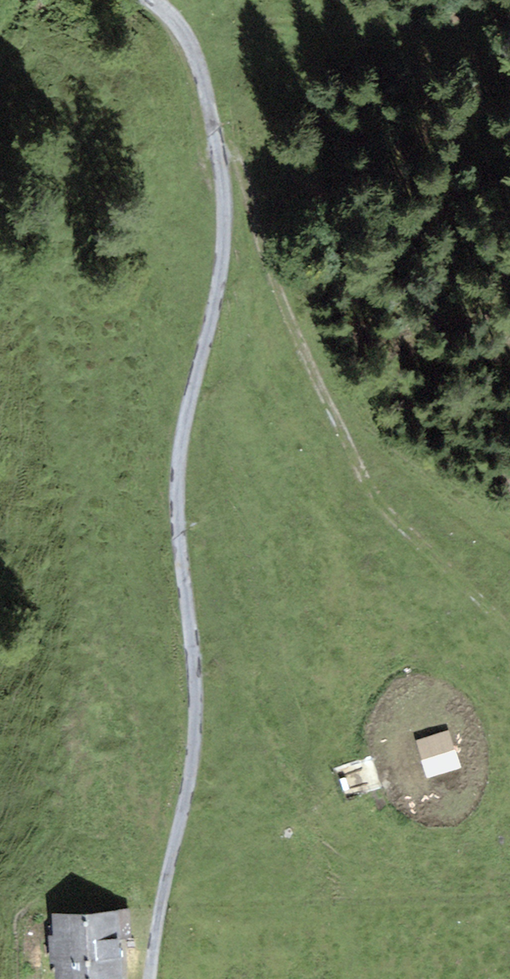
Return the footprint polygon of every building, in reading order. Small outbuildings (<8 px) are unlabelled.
[(51,913),(52,936),(49,936),(50,964),(54,964),(55,978),(122,978),(121,939),(131,938),(130,910),(51,913)]
